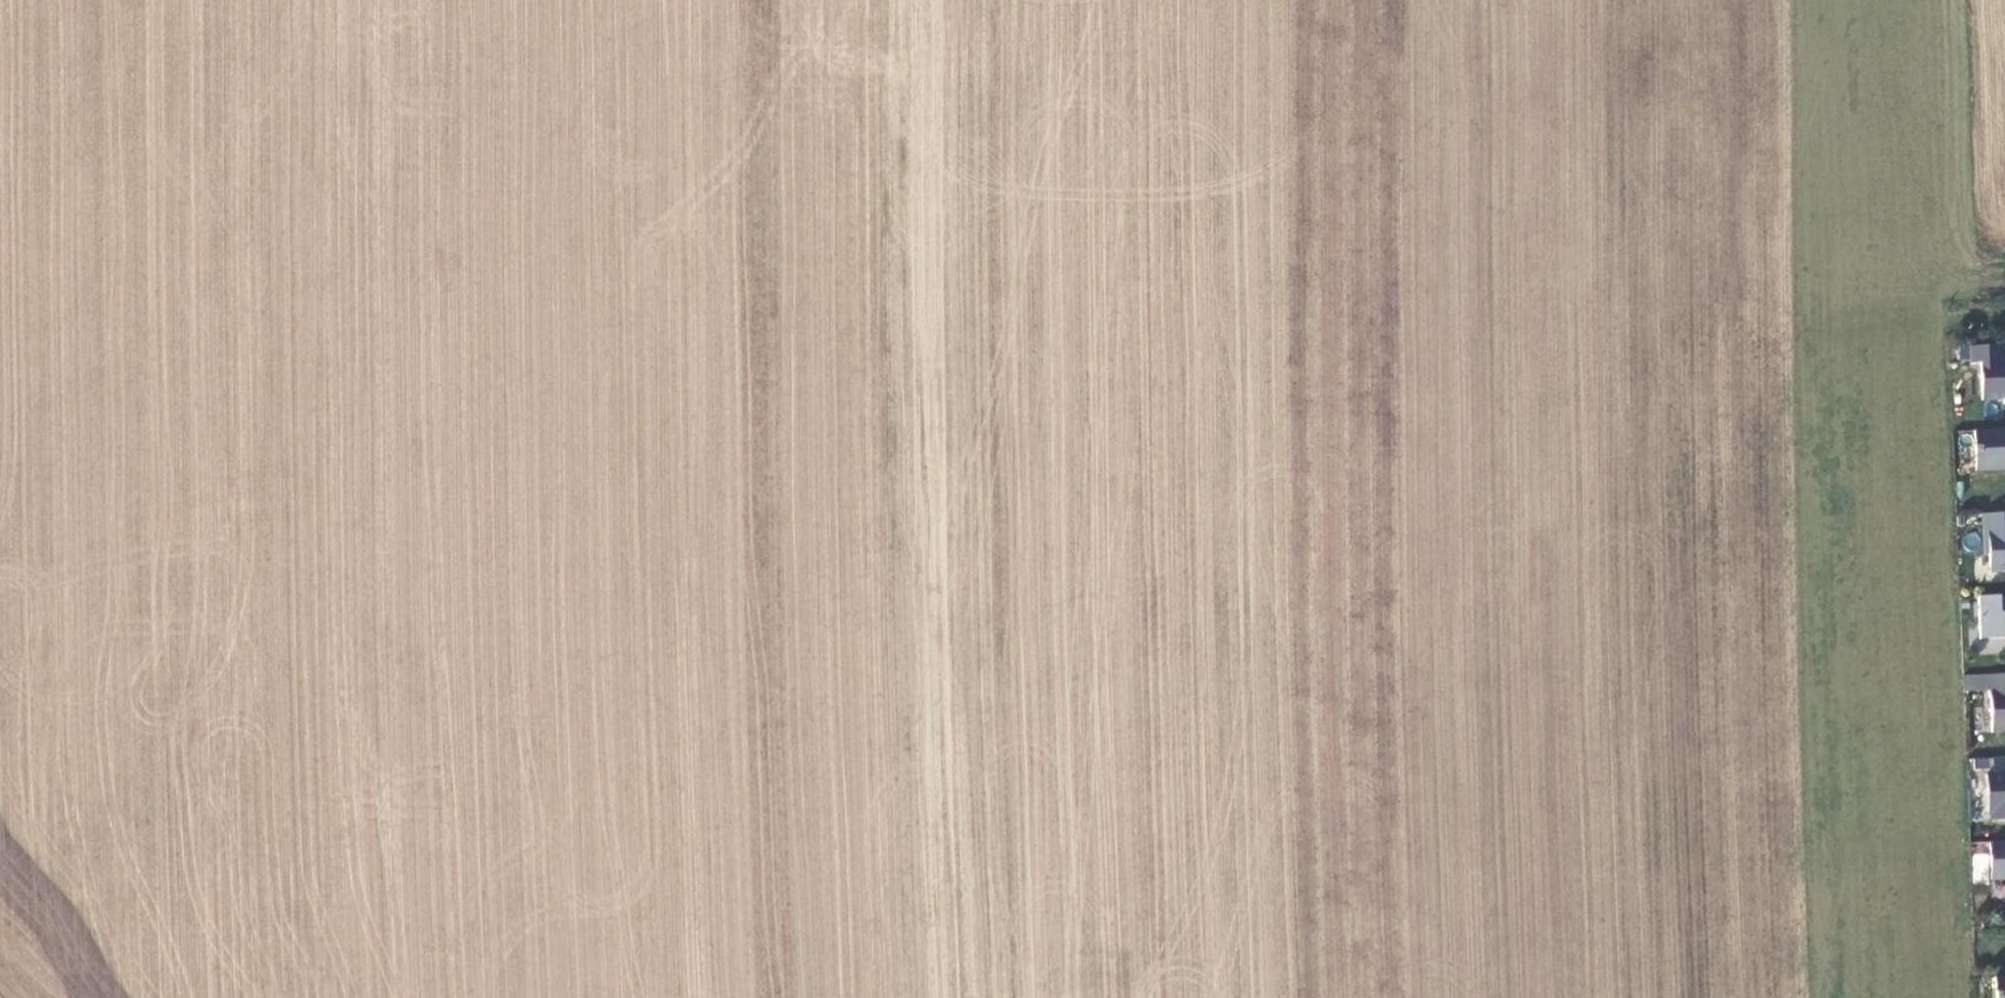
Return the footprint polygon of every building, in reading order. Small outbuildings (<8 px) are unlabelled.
[(1972,345),(1973,403),(2004,403),(2004,359),(2004,344),(1972,345)] [(1970,429),(1970,473),(2004,471),(2004,427),(1970,429)] [(1978,513),(1982,578),(2004,577),(2004,512),(1978,513)] [(1969,595),(1972,640),(2004,639),(2004,664),(2004,595),(1969,595)] [(1988,675),(1985,733),(2004,732),(2004,674),(1988,675)] [(1990,758),(1980,824),(2004,821),(2004,757),(1990,758)] [(1985,840),(1987,881),(2004,881),(2004,840),(1985,840)] [(1990,975),(1990,997),(2004,997),(2004,975),(1990,975)]
